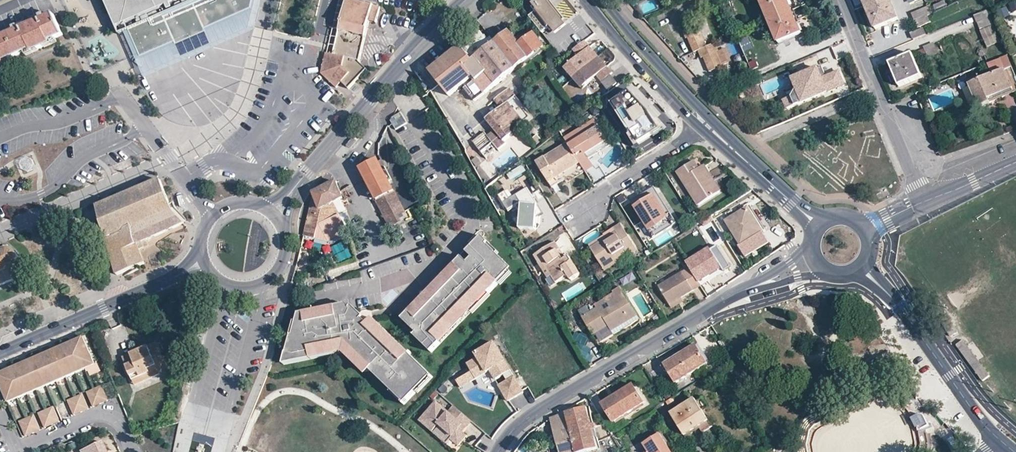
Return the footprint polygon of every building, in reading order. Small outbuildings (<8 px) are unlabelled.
[(114,37),(120,34),(130,56),(141,80),(253,33),(261,0),(97,0),(114,37)] [(346,0),(336,0),(334,8),(326,39),(318,71),(333,85),(338,80),(326,69),(346,0)] [(352,0),(346,0),(326,69),(338,80),(338,79),(347,88),(355,79),(366,68),(357,61),(369,20),(370,13),(372,5),(352,0)] [(565,21),(565,20),(549,0),(531,0),(531,6),(534,6),(532,8),(534,11),(528,16),(541,33),(547,28),(550,32),(552,31),(555,35),(568,25),(565,21)] [(769,18),(794,8),(791,0),(762,0),(769,18)] [(864,4),(874,28),(897,19),(890,0),(875,0),(864,4)] [(380,7),(372,5),(370,13),(378,15),(380,7)] [(794,8),(769,18),(780,42),(804,31),(794,8)] [(923,8),(911,13),(917,27),(929,21),(923,8)] [(986,10),(973,16),(982,38),(996,33),(986,10)] [(378,15),(370,13),(369,20),(376,22),(378,15)] [(46,18),(41,20),(33,23),(30,25),(26,26),(19,29),(14,32),(7,35),(16,56),(31,49),(32,52),(50,44),(49,41),(62,35),(53,14),(46,18)] [(698,23),(683,29),(686,38),(689,37),(694,51),(699,49),(708,46),(698,23)] [(912,40),(926,34),(923,28),(909,33),(912,40)] [(479,30),(463,43),(466,47),(469,50),(466,53),(473,62),(464,69),(470,77),(483,93),(514,68),(494,43),(493,42),(490,44),(486,39),(479,30)] [(509,31),(494,43),(514,68),(542,46),(532,33),(524,39),(520,34),(517,36),(521,42),(519,43),(509,31)] [(0,38),(0,66),(4,64),(3,61),(16,56),(7,35),(0,38)] [(584,41),(572,50),(577,57),(572,60),(572,66),(565,71),(578,89),(602,71),(599,68),(603,65),(592,51),(588,53),(586,50),(590,48),(584,41)] [(933,42),(923,46),(927,56),(937,53),(933,42)] [(708,46),(699,49),(702,58),(704,57),(710,71),(724,65),(715,43),(708,46)] [(470,77),(464,69),(473,62),(466,53),(463,50),(460,46),(427,72),(447,96),(449,94),(470,77)] [(912,54),(889,63),(898,86),(921,76),(912,54)] [(1013,66),(1009,57),(1008,54),(999,58),(1004,70),(1013,66)] [(1011,89),(1004,70),(999,58),(986,63),(991,75),(980,80),(978,76),(968,80),(969,84),(968,85),(978,106),(989,101),(988,99),(1011,89)] [(572,60),(572,59),(562,67),(565,71),(572,66),(572,60)] [(822,66),(793,79),(797,88),(792,97),(784,100),(788,109),(845,85),(839,71),(826,77),(822,66)] [(610,74),(605,69),(602,71),(595,76),(600,82),(610,74)] [(611,75),(601,83),(607,91),(617,83),(611,75)] [(660,121),(629,87),(611,103),(631,134),(633,132),(640,142),(661,128),(660,126),(660,121)] [(490,151),(496,147),(498,149),(505,143),(503,140),(517,129),(515,126),(523,120),(525,123),(532,118),(515,96),(509,88),(494,100),(500,108),(485,119),(490,126),(493,124),(496,128),(494,130),(487,136),(492,142),(486,146),(490,151)] [(595,119),(585,126),(587,129),(597,123),(595,119)] [(525,123),(523,120),(515,126),(517,129),(525,123)] [(585,126),(564,139),(567,142),(579,163),(584,171),(594,165),(589,157),(587,153),(608,139),(597,123),(587,129),(585,126)] [(492,142),(487,136),(484,131),(471,140),(480,151),(486,146),(492,142)] [(610,144),(608,139),(587,153),(589,157),(610,144)] [(559,183),(555,179),(579,163),(567,142),(542,158),(536,162),(552,187),(559,183)] [(490,151),(486,146),(480,151),(484,156),(490,151)] [(402,208),(378,162),(360,170),(376,201),(382,198),(390,214),(391,215),(385,218),(390,227),(399,222),(395,213),(403,209),(402,208)] [(677,172),(682,179),(698,205),(720,192),(711,179),(703,166),(698,169),(693,162),(677,172)] [(716,177),(711,179),(720,192),(724,189),(716,177)] [(103,226),(103,227),(117,275),(144,263),(140,253),(138,250),(145,247),(143,242),(183,223),(182,222),(185,219),(176,210),(173,202),(169,203),(159,179),(97,206),(100,216),(103,226)] [(342,199),(336,182),(327,187),(312,194),(304,232),(317,235),(320,221),(338,214),(333,203),(342,199)] [(653,187),(649,190),(664,214),(668,211),(653,187)] [(514,220),(520,229),(536,230),(537,218),(544,213),(528,188),(510,199),(506,191),(499,196),(509,212),(516,207),(521,215),(514,220)] [(649,190),(630,202),(652,237),(676,223),(668,211),(664,214),(649,190)] [(390,214),(382,198),(376,201),(385,218),(391,215),(390,214)] [(734,217),(729,221),(727,222),(739,244),(749,239),(755,250),(767,242),(761,231),(747,209),(734,217)] [(725,214),(729,221),(734,217),(731,211),(725,214)] [(620,225),(613,230),(616,233),(592,249),(603,266),(627,251),(634,247),(620,225)] [(616,233),(613,230),(589,245),(592,249),(616,233)] [(467,308),(485,289),(489,292),(498,282),(495,278),(507,265),(509,263),(496,251),(495,253),(485,244),(487,242),(489,241),(482,234),(467,251),(472,256),(468,261),(463,265),(458,260),(404,318),(413,327),(418,331),(413,336),(432,353),(441,343),(437,340),(467,308)] [(334,245),(342,260),(352,256),(344,240),(334,245)] [(496,251),(487,242),(485,244),(495,253),(496,251)] [(554,242),(534,256),(533,256),(537,262),(538,263),(544,259),(549,266),(546,268),(551,276),(555,283),(567,276),(570,280),(579,274),(569,257),(565,259),(562,261),(559,257),(555,251),(558,250),(554,242)] [(710,251),(708,248),(685,262),(689,267),(698,282),(720,268),(723,272),(730,268),(717,246),(710,251)] [(13,268),(15,267),(16,266),(17,264),(18,261),(18,258),(17,255),(15,252),(11,250),(7,248),(2,249),(0,250),(0,274),(13,268)] [(463,265),(468,261),(462,255),(458,260),(463,265)] [(544,259),(538,263),(547,278),(551,276),(546,268),(549,266),(544,259)] [(499,283),(512,270),(507,265),(495,278),(498,282),(499,283)] [(669,304),(681,297),(700,286),(698,282),(689,267),(658,286),(669,304)] [(0,274),(0,286),(15,280),(18,278),(19,277),(20,275),(19,272),(19,270),(16,268),(13,268),(0,274)] [(472,312),(490,293),(489,292),(485,289),(467,308),(437,340),(441,343),(471,311),(472,312)] [(592,335),(600,330),(596,324),(603,319),(607,325),(610,331),(637,315),(624,294),(583,319),(592,335)] [(683,301),(681,297),(669,304),(671,308),(683,301)] [(408,355),(369,321),(367,323),(362,319),(363,317),(351,306),(349,308),(346,312),(316,317),(315,312),(300,315),(297,324),(296,327),(298,336),(292,338),(286,355),(295,357),(344,348),(371,371),(394,391),(397,387),(411,399),(418,391),(414,387),(430,369),(411,352),(408,355)] [(346,312),(349,308),(348,307),(315,312),(316,317),(346,312)] [(950,337),(957,333),(946,316),(939,320),(950,337)] [(411,352),(371,318),(369,321),(408,355),(411,352)] [(600,330),(607,325),(603,319),(596,324),(600,330)] [(78,345),(76,346),(87,371),(96,367),(84,339),(77,342),(78,345)] [(974,371),(981,366),(962,341),(956,346),(974,371)] [(471,372),(475,379),(489,370),(494,379),(502,375),(506,381),(498,386),(507,401),(522,393),(494,343),(475,354),(477,358),(466,364),(471,372)] [(71,344),(64,347),(77,375),(87,371),(76,346),(73,347),(71,344)] [(676,384),(707,364),(696,345),(664,365),(676,384)] [(132,380),(141,377),(148,373),(150,378),(162,373),(161,368),(167,366),(158,347),(152,349),(151,346),(137,352),(138,355),(133,358),(131,355),(123,358),(132,380)] [(64,347),(58,349),(60,353),(57,354),(67,379),(77,375),(64,347)] [(295,357),(286,355),(283,365),(342,354),(364,373),(371,371),(344,348),(295,357)] [(53,352),(46,355),(47,358),(58,383),(67,379),(57,354),(54,355),(53,352)] [(43,356),(35,359),(47,388),(58,383),(47,358),(44,360),(43,356)] [(47,388),(35,359),(28,362),(29,366),(27,367),(35,386),(43,383),(45,388),(47,388)] [(35,386),(27,367),(24,368),(23,365),(15,368),(25,390),(35,386)] [(98,373),(96,367),(87,371),(89,376),(98,373)] [(25,390),(15,368),(8,370),(10,374),(8,375),(16,394),(25,390)] [(419,392),(435,373),(430,369),(414,387),(418,391),(419,392)] [(471,372),(456,381),(460,387),(475,379),(471,372)] [(8,375),(4,376),(3,373),(0,374),(0,388),(3,395),(8,398),(16,394),(8,375)] [(148,373),(141,377),(132,380),(134,385),(150,378),(148,373)] [(43,383),(35,386),(38,392),(45,388),(43,383)] [(117,398),(111,385),(103,388),(109,402),(117,398)] [(613,424),(644,404),(632,385),(601,405),(613,424)] [(38,392),(35,386),(25,390),(28,396),(38,392)] [(411,399),(397,387),(394,391),(393,392),(407,404),(411,399)] [(103,388),(96,391),(102,405),(109,402),(103,388)] [(28,396),(25,390),(16,394),(18,400),(28,396)] [(96,391),(89,394),(95,408),(102,405),(96,391)] [(18,400),(16,394),(8,398),(3,395),(7,405),(18,400)] [(84,396),(76,399),(83,413),(90,410),(84,396)] [(76,399),(69,402),(75,416),(83,413),(76,399)] [(684,436),(708,421),(694,400),(671,415),(684,436)] [(448,412),(436,402),(420,422),(433,433),(439,426),(453,438),(451,440),(458,446),(467,436),(459,429),(462,426),(466,429),(471,422),(453,406),(448,412)] [(54,409),(46,412),(53,426),(60,423),(54,409)] [(574,413),(551,419),(550,420),(559,451),(585,451),(597,449),(593,432),(596,431),(594,424),(591,425),(587,410),(574,413)] [(53,426),(46,412),(39,415),(45,429),(53,426)] [(930,430),(928,430),(926,412),(916,413),(920,447),(932,446),(930,430)] [(34,417),(27,420),(33,435),(40,432),(34,417)] [(33,435),(27,420),(20,423),(26,437),(33,435)] [(659,435),(642,445),(647,451),(670,451),(659,435)] [(106,451),(102,442),(83,450),(84,451),(105,451),(106,451)]
